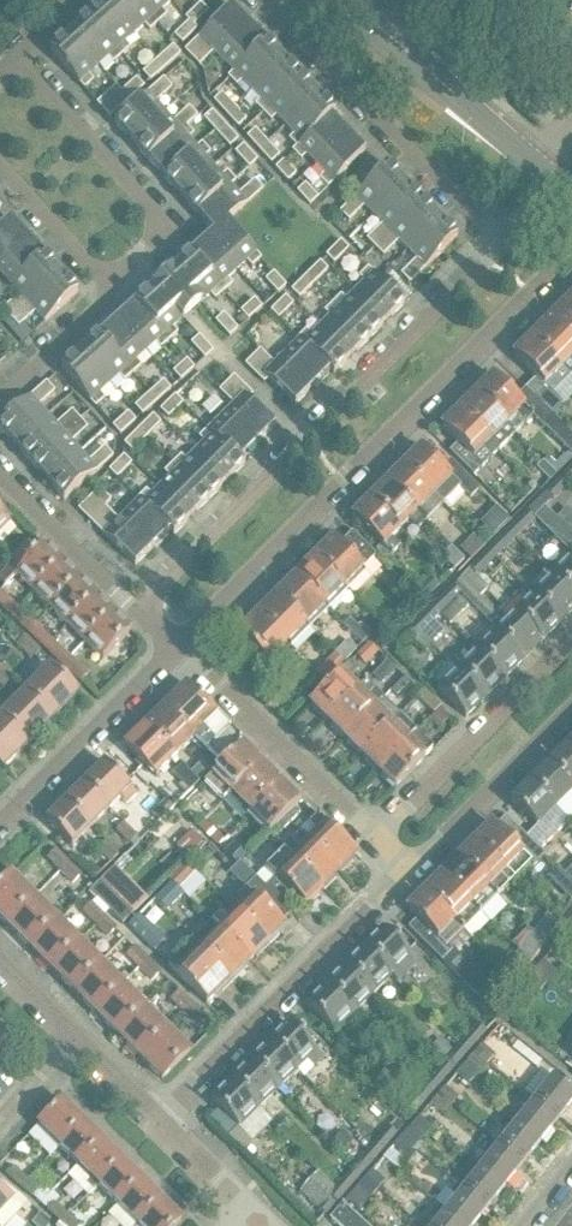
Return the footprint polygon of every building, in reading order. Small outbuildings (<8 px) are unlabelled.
[(134,0),(107,0),(103,3),(132,35),(142,26),(148,32),(156,25),(134,0)] [(156,25),(165,17),(159,11),(169,2),(167,0),(134,0),(156,25)] [(132,35),(103,3),(85,19),(119,57),(129,49),(123,43),(132,35)] [(192,28),(207,13),(199,5),(184,20),(187,23),(192,28)] [(216,56),(246,27),(229,8),(184,52),(198,67),(213,53),(216,56)] [(85,19),(67,36),(96,68),(106,59),(111,65),(119,57),(85,19)] [(192,28),(187,23),(173,37),(181,45),(196,31),(192,28)] [(264,44),(246,27),(216,56),(233,73),(233,74),(264,44)] [(96,68),(67,36),(48,53),(83,90),(92,82),(86,76),(96,68)] [(233,74),(233,73),(227,80),(235,88),(242,82),(250,91),(281,62),(264,44),(233,74)] [(171,48),(156,62),(163,70),(179,56),(171,48)] [(163,70),(156,62),(141,75),(149,83),(163,70)] [(298,79),(281,62),(250,91),(260,101),(253,107),(261,115),(298,79)] [(315,97),(298,79),(261,115),(269,123),(276,117),(284,126),(315,97)] [(130,143),(163,114),(154,104),(170,89),(162,81),(113,124),(130,143)] [(135,81),(119,95),(127,103),(142,89),(135,81)] [(127,103),(119,95),(114,89),(96,105),(108,119),(127,103)] [(224,116),(232,108),(221,97),(213,104),(224,116)] [(333,115),(315,97),(284,126),(294,136),(288,142),(295,149),(295,150),(328,118),(329,119),(333,115)] [(232,108),(224,116),(236,130),(244,122),(232,108)] [(163,114),(130,143),(146,162),(184,127),(195,118),(187,109),(171,123),(163,114)] [(214,134),(222,127),(211,114),(203,121),(214,134)] [(295,150),(295,149),(291,153),(300,162),(305,157),(314,166),(345,136),(329,119),(328,118),(295,150)] [(192,136),(184,127),(146,162),(163,180),(196,151),(187,140),(192,136)] [(222,127),(214,134),(228,149),(236,142),(222,127)] [(257,152),(265,144),(254,132),(245,139),(257,152)] [(363,154),(345,136),(314,166),(323,176),(318,181),(326,190),(363,154)] [(277,157),(265,144),(257,152),(269,165),(277,157)] [(201,146),(196,151),(163,180),(179,199),(211,170),(202,160),(208,154),(201,146)] [(248,170),(256,163),(242,148),(234,155),(248,170)] [(274,170),(286,184),(294,176),(282,163),(274,170)] [(372,217),(403,187),(385,169),(338,214),(347,223),(363,207),(372,217)] [(220,180),(211,170),(179,199),(196,217),(228,188),(234,183),(226,174),(220,180)] [(228,188),(196,217),(211,234),(225,222),(226,224),(262,192),(253,182),(236,198),(228,188)] [(308,208),(308,207),(316,200),(304,187),(296,194),(308,208)] [(403,187),(372,217),(381,226),(365,242),(373,250),(420,205),(403,187)] [(420,205),(373,250),(381,258),(397,242),(407,252),(437,222),(420,205)] [(27,239),(9,220),(0,228),(0,263),(27,239)] [(225,222),(211,234),(206,239),(236,272),(245,263),(250,269),(260,261),(226,224),(225,222)] [(437,222),(407,252),(416,261),(400,277),(408,286),(455,240),(437,222)] [(0,263),(0,275),(10,287),(43,257),(27,239),(0,263)] [(206,239),(188,255),(223,294),(232,287),(226,280),(236,272),(206,239)] [(339,244),(325,258),(332,266),(347,252),(339,244)] [(223,294),(188,255),(170,271),(169,270),(167,271),(168,273),(191,298),(190,300),(194,305),(196,303),(199,306),(209,296),(214,302),(223,294)] [(43,257),(10,287),(19,296),(2,310),(10,320),(59,276),(43,257)] [(318,264),(304,279),(312,286),(326,272),(318,264)] [(362,285),(353,294),(384,325),(402,307),(366,271),(357,279),(362,285)] [(191,298),(168,273),(152,288),(182,320),(199,306),(196,303),(194,305),(190,300),(191,298)] [(264,282),(276,296),(284,288),(272,275),(264,282)] [(77,295),(59,276),(10,320),(18,328),(35,314),(44,324),(77,295)] [(312,286),(304,279),(290,293),(298,300),(312,286)] [(151,289),(133,305),(168,343),(176,336),(171,330),(182,320),(152,288),(151,286),(149,288),(151,289)] [(384,325),(353,294),(344,303),(338,298),(330,306),(367,342),(384,325)] [(571,317),(571,294),(560,306),(571,317)] [(284,299),(270,313),(277,321),(291,307),(284,299)] [(239,313),(247,322),(261,310),(253,301),(239,313)] [(168,343),(133,305),(115,321),(145,354),(154,345),(160,351),(168,343)] [(367,342),(330,306),(323,314),(328,319),(319,329),(350,359),(367,342)] [(560,306),(551,315),(553,317),(546,324),(571,350),(571,317),(560,306)] [(214,324),(228,339),(236,332),(222,317),(214,324)] [(115,321),(97,338),(131,376),(140,369),(135,363),(145,354),(115,321)] [(546,324),(540,329),(538,328),(527,338),(567,378),(571,373),(571,350),(546,324)] [(350,359),(319,329),(309,338),(304,333),(296,340),(333,377),(350,359)] [(97,338),(78,354),(108,387),(117,378),(123,384),(131,376),(97,338)] [(189,346),(202,361),(203,361),(211,354),(198,338),(189,346)] [(567,378),(527,338),(515,351),(517,353),(512,358),(534,381),(524,390),(551,417),(561,407),(551,396),(568,379),(567,378)] [(333,377),(296,340),(295,341),(296,343),(280,359),(311,390),(327,374),(331,378),(333,377)] [(311,390),(280,359),(273,367),(259,353),(244,368),(263,386),(267,382),(294,408),(311,390)] [(108,387),(78,354),(59,371),(94,410),(104,401),(98,395),(108,387)] [(172,374),(179,382),(192,370),(185,362),(172,374)] [(524,390),(514,401),(492,379),(474,396),(514,435),(531,418),(568,455),(562,457),(555,464),(561,470),(571,459),(571,438),(551,417),(524,390)] [(227,413),(257,444),(272,428),(249,406),(254,402),(232,380),(218,394),(232,408),(227,413)] [(147,396),(155,404),(169,391),(161,383),(147,396)] [(45,419),(37,409),(54,395),(45,385),(0,424),(0,433),(12,447),(45,419)] [(155,404),(147,396),(133,408),(141,417),(155,404)] [(474,396),(458,412),(497,452),(514,435),(474,396)] [(159,412),(167,420),(181,406),(173,398),(159,412)] [(497,452),(458,412),(440,430),(456,446),(448,454),(472,478),(480,470),(481,470),(489,461),(488,461),(497,452)] [(257,444),(227,413),(208,433),(238,463),(257,444)] [(45,419),(12,447),(29,466),(78,422),(71,414),(54,429),(45,419)] [(126,415),(112,429),(119,437),(134,423),(126,415)] [(151,418),(137,432),(145,440),(159,426),(151,418)] [(86,431),(78,422),(29,466),(45,484),(78,456),(69,446),(86,431)] [(202,445),(192,454),(224,485),(242,467),(238,463),(208,433),(205,430),(196,439),(202,445)] [(145,440),(137,432),(123,446),(131,454),(145,440)] [(432,498),(433,498),(441,489),(450,497),(457,490),(468,500),(477,491),(449,463),(441,471),(420,450),(414,456),(412,454),(400,466),(432,498)] [(78,456),(45,484),(62,504),(112,460),(103,451),(87,465),(78,456)] [(224,485),(192,454),(184,463),(178,458),(170,466),(207,502),(224,485)] [(122,458),(115,466),(108,473),(115,481),(123,474),(130,466),(122,458)] [(561,470),(555,464),(553,466),(546,459),(535,470),(548,483),(561,470)] [(207,502),(170,466),(162,474),(167,480),(158,489),(189,520),(207,502)] [(432,498),(400,466),(388,478),(390,480),(385,485),(424,524),(441,506),(433,498),(432,498)] [(560,478),(568,486),(571,483),(571,466),(560,478)] [(568,486),(560,478),(544,494),(553,502),(568,486)] [(378,489),(366,500),(398,532),(407,524),(415,532),(424,524),(385,485),(380,491),(378,489)] [(189,520),(158,489),(149,498),(143,492),(134,502),(136,504),(167,534),(171,539),(189,520)] [(102,538),(117,523),(102,509),(108,503),(97,492),(76,512),(102,538)] [(398,532),(366,500),(354,512),(356,514),(351,520),(389,558),(398,550),(389,541),(398,532)] [(136,504),(117,523),(102,538),(133,568),(167,534),(136,504)] [(543,509),(533,519),(567,553),(571,548),(571,538),(543,509)] [(526,514),(507,531),(515,539),(533,522),(526,514)] [(507,531),(488,550),(495,557),(515,539),(507,531)] [(311,560),(342,590),(374,558),(350,535),(337,548),(330,541),(311,560)] [(469,562),(483,548),(473,537),(458,551),(469,562)] [(53,557),(42,546),(36,552),(28,544),(10,562),(12,564),(0,575),(0,586),(4,590),(16,577),(25,586),(53,557)] [(462,562),(450,549),(440,558),(453,571),(462,562)] [(468,572),(460,580),(477,599),(486,590),(474,577),(495,557),(488,550),(466,570),(468,572)] [(72,576),(53,557),(25,586),(43,604),(72,576)] [(551,577),(571,598),(571,559),(570,558),(551,577)] [(311,560),(292,579),(323,609),(342,590),(311,560)] [(72,576),(43,604),(62,623),(91,595),(72,576)] [(551,577),(532,596),(559,623),(571,611),(571,598),(551,577)] [(323,609),(292,579),(274,597),(304,628),(323,609)] [(424,600),(437,589),(429,580),(416,592),(424,600)] [(477,599),(460,580),(453,587),(490,625),(497,619),(477,599)] [(449,589),(429,608),(448,627),(467,607),(459,599),(452,606),(450,604),(457,597),(449,589)] [(8,603),(0,595),(0,609),(1,610),(8,603)] [(91,595),(62,623),(81,642),(110,613),(91,595)] [(532,596),(503,625),(527,649),(536,640),(539,644),(559,623),(532,596)] [(274,597),(255,616),(286,647),(304,628),(274,597)] [(8,603),(1,610),(21,628),(28,621),(8,603)] [(429,608),(411,626),(431,646),(438,653),(448,643),(440,635),(448,627),(429,608)] [(110,613),(81,642),(100,661),(129,633),(110,613)] [(286,647),(255,616),(235,636),(277,678),(290,666),(287,663),(294,656),(286,647)] [(28,621),(21,628),(40,647),(47,639),(28,621)] [(396,637),(405,628),(399,621),(390,630),(396,637)] [(527,649),(503,625),(475,654),(502,681),(521,661),(518,658),(527,649)] [(431,646),(411,626),(392,646),(401,655),(412,643),(423,654),(431,646)] [(15,647),(29,661),(38,652),(24,638),(15,647)] [(66,658),(47,639),(40,647),(59,665),(66,658)] [(332,655),(341,665),(355,651),(345,642),(332,655)] [(364,661),(374,652),(368,646),(358,655),(364,661)] [(502,681),(475,654),(469,648),(450,667),(456,673),(483,700),(502,681)] [(341,665),(332,655),(313,675),(322,684),(341,665)] [(86,677),(66,658),(59,665),(79,684),(86,677)] [(386,663),(375,673),(383,681),(393,670),(386,663)] [(355,692),(347,684),(355,676),(346,667),(309,705),(314,710),(312,713),(322,723),(324,720),(326,722),(355,692)] [(1,690),(11,681),(0,670),(0,689),(1,690)] [(29,688),(23,694),(51,721),(56,716),(75,697),(48,670),(29,688)] [(483,700),(456,673),(436,693),(463,720),(483,700)] [(402,679),(389,693),(395,699),(408,685),(402,679)] [(355,692),(326,722),(331,727),(329,729),(339,739),(341,737),(343,739),(372,709),(364,700),(372,692),(363,684),(355,692)] [(183,687),(163,708),(194,739),(192,741),(216,765),(239,742),(183,687)] [(439,709),(423,693),(416,700),(432,716),(439,709)] [(0,717),(0,719),(26,746),(51,721),(23,694),(0,717)] [(372,709),(343,739),(347,744),(345,746),(355,756),(358,754),(359,756),(397,718),(389,709),(380,701),(372,709)] [(194,739),(163,708),(143,728),(174,758),(192,741),(194,739)] [(437,732),(449,720),(439,710),(427,722),(437,732)] [(397,718),(359,756),(365,761),(363,764),(372,773),(375,771),(376,772),(406,742),(405,742),(397,734),(405,726),(397,718)] [(1,771),(26,746),(0,719),(0,769),(1,771)] [(174,758),(143,728),(123,748),(154,779),(174,758)] [(406,742),(376,772),(382,778),(379,780),(389,790),(392,787),(394,789),(431,752),(422,743),(422,742),(413,734),(405,742),(406,742)] [(231,798),(262,768),(240,746),(210,777),(210,778),(202,786),(221,805),(229,796),(231,798)] [(565,748),(547,766),(571,791),(571,754),(565,748)] [(103,765),(83,785),(109,810),(118,800),(124,806),(134,796),(103,765)] [(200,765),(189,775),(197,784),(209,773),(200,765)] [(571,791),(547,766),(528,785),(553,810),(571,791)] [(197,784),(189,775),(181,767),(172,775),(189,792),(197,784)] [(282,788),(262,768),(231,798),(252,819),(282,788)] [(83,785),(64,804),(89,829),(109,810),(83,785)] [(553,810),(528,785),(509,804),(523,819),(517,825),(528,835),(553,810)] [(298,804),(282,788),(252,819),(268,834),(273,829),(279,835),(298,815),(292,809),(298,804)] [(128,831),(135,838),(139,842),(171,810),(164,802),(143,823),(139,819),(128,831)] [(89,829),(64,804),(44,823),(70,849),(89,829)] [(307,844),(337,874),(338,872),(340,875),(351,865),(348,862),(354,857),(316,819),(307,827),(315,836),(307,844)] [(474,844),(511,882),(528,865),(532,869),(543,858),(504,819),(494,829),(491,827),(485,833),(482,830),(472,840),(475,843),(474,844)] [(135,838),(128,831),(122,825),(114,832),(127,845),(135,838)] [(186,860),(201,845),(190,834),(174,849),(186,860)] [(337,874),(307,844),(299,836),(291,844),(299,852),(291,860),(321,890),(321,889),(324,892),(334,882),(332,879),(337,874)] [(236,865),(247,855),(236,842),(224,853),(236,865)] [(117,857),(103,844),(96,852),(110,865),(117,857)] [(511,882),(474,844),(469,849),(466,846),(455,857),(458,860),(457,861),(494,898),(495,898),(511,882)] [(59,873),(67,865),(55,853),(47,861),(59,873)] [(275,880),(265,890),(282,907),(283,906),(292,897),(303,908),(304,907),(307,909),(317,899),(314,896),(321,890),(291,860),(282,853),(265,870),(275,880)] [(494,898),(457,861),(452,866),(449,864),(438,874),(441,877),(440,878),(478,915),(487,906),(494,898)] [(98,875),(85,863),(79,869),(92,882),(98,875)] [(282,907),(265,890),(238,864),(228,875),(244,891),(235,900),(244,908),(235,916),(268,948),(279,936),(283,939),(289,933),(280,925),(291,914),(283,906),(282,907)] [(67,865),(59,873),(71,885),(79,877),(67,865)] [(170,885),(177,891),(193,876),(183,865),(166,880),(170,885)] [(555,869),(546,879),(558,891),(568,882),(555,869)] [(32,900),(9,877),(0,887),(0,922),(5,927),(32,900)] [(478,915),(440,878),(434,883),(432,881),(422,890),(424,893),(423,894),(461,932),(478,915)] [(88,892),(121,925),(131,915),(98,882),(88,892)] [(177,891),(170,885),(153,901),(166,914),(183,897),(177,891)] [(461,932),(423,894),(418,900),(415,897),(403,909),(416,921),(407,930),(440,963),(441,963),(467,988),(478,977),(456,955),(470,941),(461,933),(461,932)] [(54,922),(32,900),(5,927),(27,949),(54,922)] [(93,927),(102,917),(89,905),(80,914),(93,927)] [(533,935),(544,943),(556,925),(545,915),(533,935)] [(126,928),(152,954),(163,942),(138,916),(126,928)] [(218,917),(210,925),(248,964),(254,958),(256,960),(268,948),(235,916),(227,925),(218,917)] [(115,930),(102,917),(93,927),(106,939),(115,930)] [(76,944),(54,922),(27,949),(49,971),(76,944)] [(566,924),(560,932),(551,947),(561,956),(571,943),(571,929),(566,924)] [(248,964),(210,925),(202,933),(193,942),(234,982),(245,970),(244,968),(248,964)] [(382,931),(362,950),(389,977),(390,976),(397,983),(415,965),(382,931)] [(530,933),(517,953),(531,962),(544,943),(533,935),(530,933)] [(234,982),(193,942),(167,968),(206,1007),(221,991),(223,993),(234,982)] [(76,944),(49,971),(71,993),(99,966),(76,944)] [(137,970),(146,961),(133,948),(124,958),(137,970)] [(389,977),(362,950),(343,969),(370,996),(389,977)] [(531,962),(517,953),(502,975),(516,984),(531,962)] [(159,974),(146,961),(137,970),(150,983),(159,974)] [(541,963),(526,983),(540,993),(555,974),(541,963)] [(121,988),(99,966),(71,993),(93,1015),(121,988)] [(370,996),(343,969),(324,988),(351,1015),(370,996)] [(143,1010),(121,988),(93,1015),(115,1037),(143,1010)] [(351,1015),(324,988),(305,1008),(331,1035),(351,1015)] [(183,1014),(190,1007),(179,995),(171,1003),(183,1014)] [(203,1019),(190,1007),(183,1014),(195,1027),(203,1019)] [(143,1010),(115,1037),(137,1060),(165,1032),(143,1010)] [(267,1046),(294,1073),(304,1063),(310,1069),(320,1059),(287,1026),(267,1046)] [(477,1026),(459,1046),(467,1055),(485,1034),(477,1026)] [(188,1055),(165,1032),(137,1060),(160,1082),(188,1055)] [(450,1052),(438,1040),(427,1053),(438,1064),(450,1052)] [(294,1073),(267,1046),(248,1065),(275,1092),(294,1073)] [(459,1046),(441,1067),(449,1075),(467,1055),(459,1046)] [(473,1055),(486,1067),(493,1059),(479,1047),(473,1055)] [(486,1067),(473,1055),(466,1063),(479,1075),(486,1067)] [(275,1092),(248,1065),(228,1084),(255,1111),(275,1092)] [(449,1075),(441,1067),(423,1087),(431,1095),(449,1075)] [(557,1123),(571,1104),(571,1099),(551,1082),(533,1104),(557,1123)] [(255,1111),(228,1084),(209,1104),(236,1130),(255,1111)] [(431,1095),(423,1087),(405,1107),(414,1115),(431,1095)] [(444,1089),(437,1097),(449,1108),(456,1100),(444,1089)] [(449,1108),(437,1097),(430,1105),(442,1116),(449,1108)] [(557,1123),(533,1104),(516,1126),(539,1145),(557,1123)] [(57,1150),(81,1127),(61,1106),(28,1139),(47,1159),(57,1149),(57,1150)] [(516,1126),(498,1148),(521,1167),(539,1145),(516,1126)] [(100,1146),(81,1127),(57,1150),(77,1169),(100,1146)] [(370,1149),(377,1156),(395,1136),(387,1129),(370,1149)] [(406,1131),(399,1140),(412,1151),(419,1142),(406,1131)] [(412,1151),(399,1140),(392,1148),(405,1159),(412,1151)] [(120,1165),(100,1146),(77,1169),(96,1189),(120,1165)] [(498,1148),(480,1170),(504,1189),(521,1167),(498,1148)] [(370,1149),(352,1169),(359,1177),(377,1156),(370,1149)] [(139,1185),(120,1165),(96,1189),(116,1208),(139,1185)] [(18,1188),(24,1180),(12,1169),(5,1177),(18,1188)] [(359,1177),(352,1169),(334,1190),(341,1197),(359,1177)] [(480,1170),(463,1191),(487,1210),(504,1189),(480,1170)] [(370,1173),(363,1181),(376,1191),(383,1183),(370,1173)] [(24,1180),(18,1188),(30,1199),(37,1191),(24,1180)] [(376,1191),(363,1181),(356,1189),(369,1200),(376,1191)] [(4,1212),(13,1220),(22,1209),(25,1205),(1,1184),(0,1184),(0,1217),(4,1212)] [(139,1185),(116,1208),(133,1225),(137,1225),(159,1204),(139,1185)] [(341,1197),(334,1190),(317,1210),(314,1206),(305,1216),(312,1224),(321,1215),(324,1217),(341,1197)] [(445,1213),(461,1225),(474,1225),(487,1210),(463,1191),(445,1213)] [(58,1222),(65,1214),(54,1204),(46,1212),(58,1222)] [(137,1225),(177,1225),(179,1224),(159,1204),(137,1225)] [(341,1206),(328,1221),(333,1225),(362,1225),(341,1206)] [(435,1225),(461,1225),(445,1213),(435,1225)] [(65,1214),(58,1222),(62,1225),(75,1225),(77,1224),(65,1214)]
